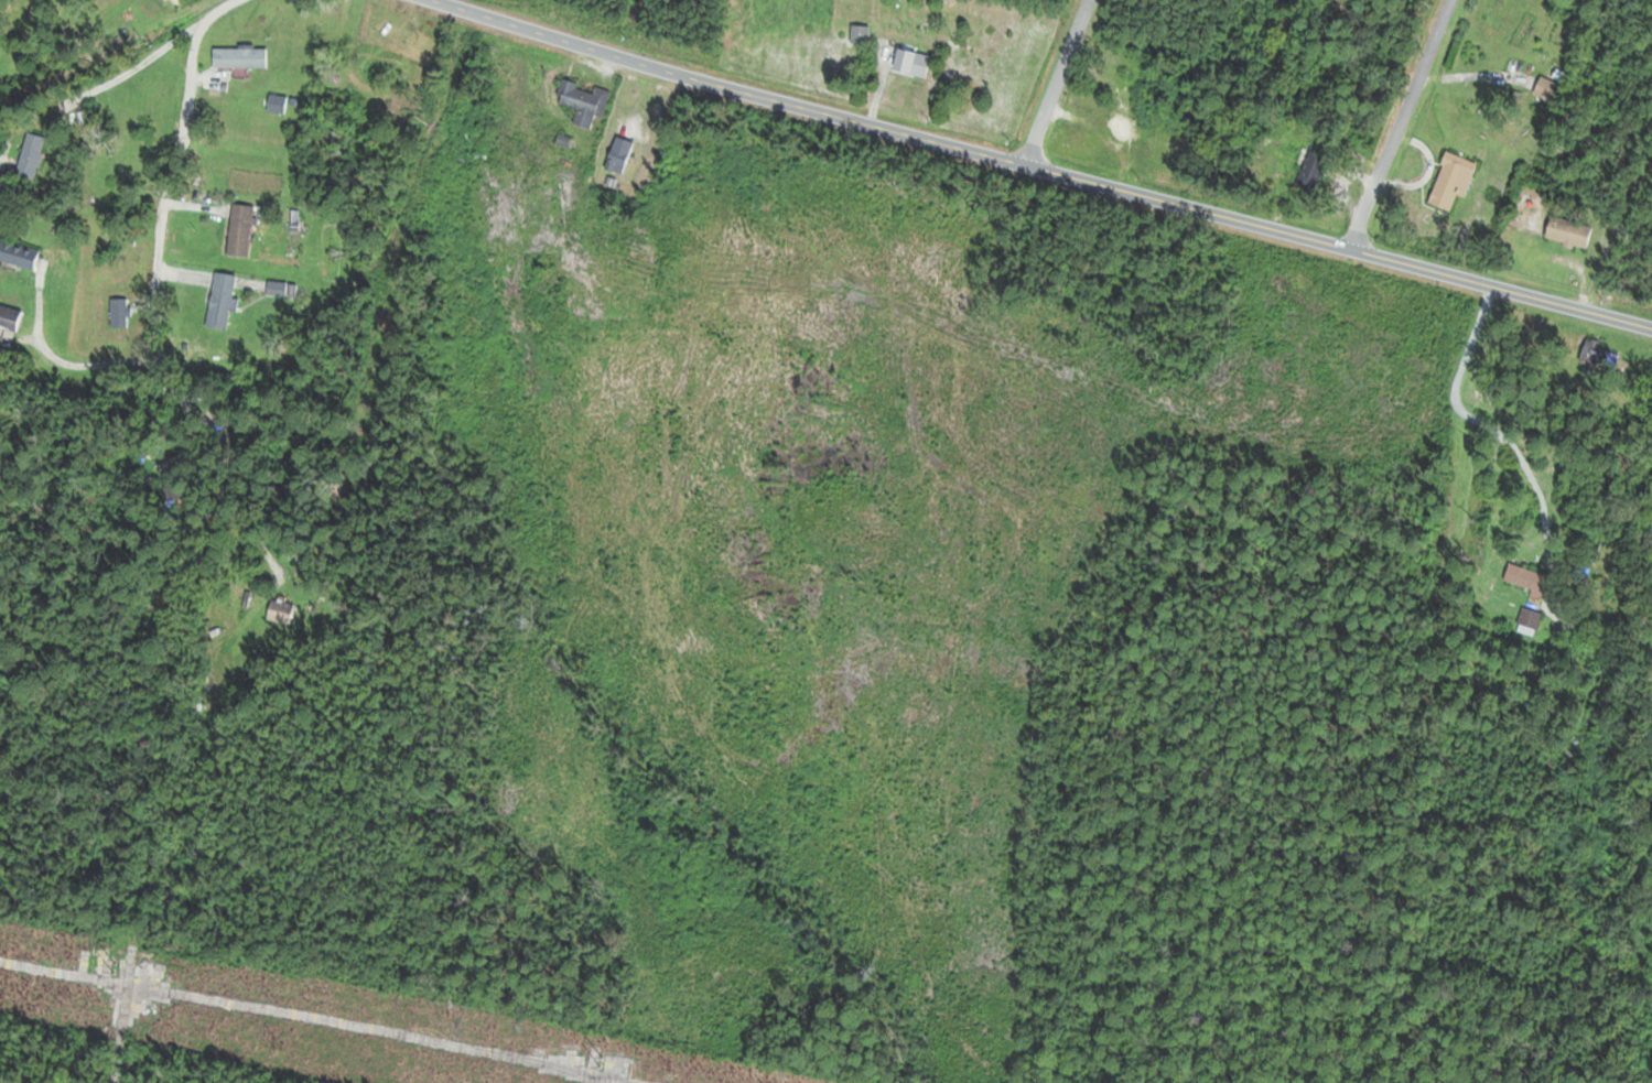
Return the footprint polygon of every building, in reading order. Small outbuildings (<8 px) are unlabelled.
[(868,42),(868,26),(851,26),(851,42),(868,42)] [(891,68),(924,79),(931,56),(898,46),(891,68)] [(213,67),(266,67),(266,47),(213,47),(213,67)] [(1552,100),(1558,85),(1540,77),(1534,93),(1552,100)] [(591,128),(601,93),(563,81),(556,102),(577,108),(572,122),(591,128)] [(1138,129),(1115,124),(1113,134),(1136,139),(1138,129)] [(47,138),(26,131),(12,173),(32,180),(47,138)] [(603,167),(620,174),(634,143),(617,136),(603,167)] [(1327,155),(1312,149),(1298,183),(1313,189),(1327,155)] [(1472,161),(1446,151),(1427,202),(1454,212),(1472,161)] [(252,205),(230,203),(227,255),(248,256),(252,205)] [(1592,226),(1550,215),(1543,238),(1585,249),(1592,226)] [(0,244),(0,265),(35,265),(35,244),(0,244)] [(229,309),(235,310),(237,298),(232,297),(236,275),(214,271),(205,325),(226,329),(229,309)] [(286,282),(267,282),(267,294),(286,294),(286,282)] [(127,327),(127,297),(109,297),(109,327),(127,327)] [(0,303),(0,326),(15,331),(22,310),(0,303)] [(1577,358),(1609,374),(1618,355),(1587,339),(1577,358)] [(1502,580),(1543,593),(1549,575),(1508,562),(1502,580)] [(272,596),(265,618),(288,624),(294,603),(272,596)] [(1534,637),(1541,613),(1522,607),(1515,630),(1534,637)]
